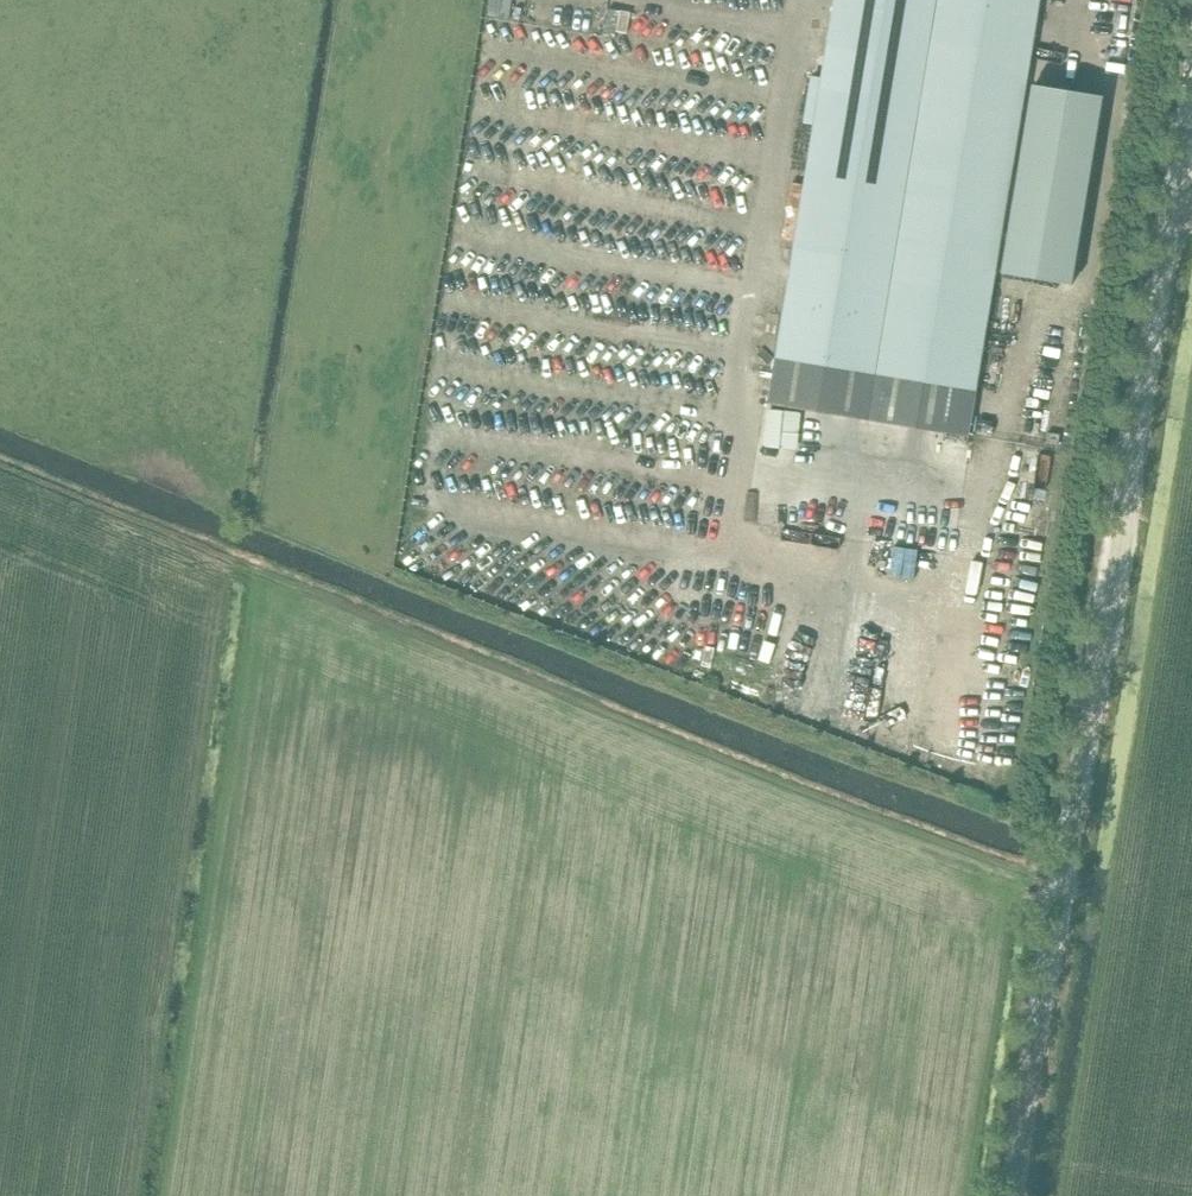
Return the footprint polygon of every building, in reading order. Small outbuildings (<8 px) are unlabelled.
[(770,402),(835,413),(902,424),(970,435),(977,388),(1041,0),(835,0),(777,356),(770,402)] [(610,7),(608,34),(633,36),(635,9),(610,7)] [(1073,283),(1104,92),(1034,80),(1003,272),(1073,283)] [(889,561),(914,565),(918,537),(893,534),(889,561)]
